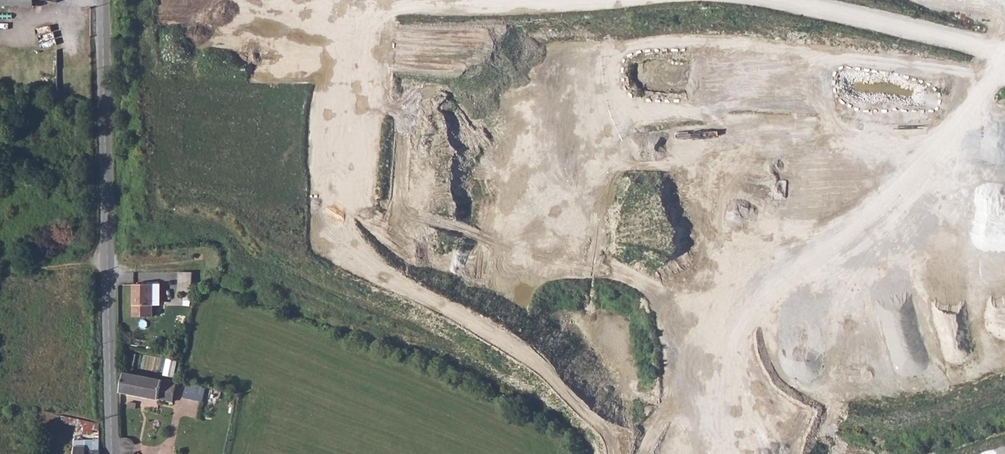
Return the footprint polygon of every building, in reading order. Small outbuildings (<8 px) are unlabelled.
[(191,295),(195,275),(182,273),(178,292),(183,293),(191,295)] [(153,283),(134,283),(135,304),(153,304),(153,283)] [(127,372),(122,392),(174,402),(178,382),(173,381),(127,372)] [(197,385),(195,394),(204,396),(206,387),(197,385)] [(71,416),(70,424),(84,427),(86,420),(71,416)] [(84,427),(83,432),(93,434),(93,439),(75,439),(76,453),(100,453),(99,423),(86,420),(84,427)]
